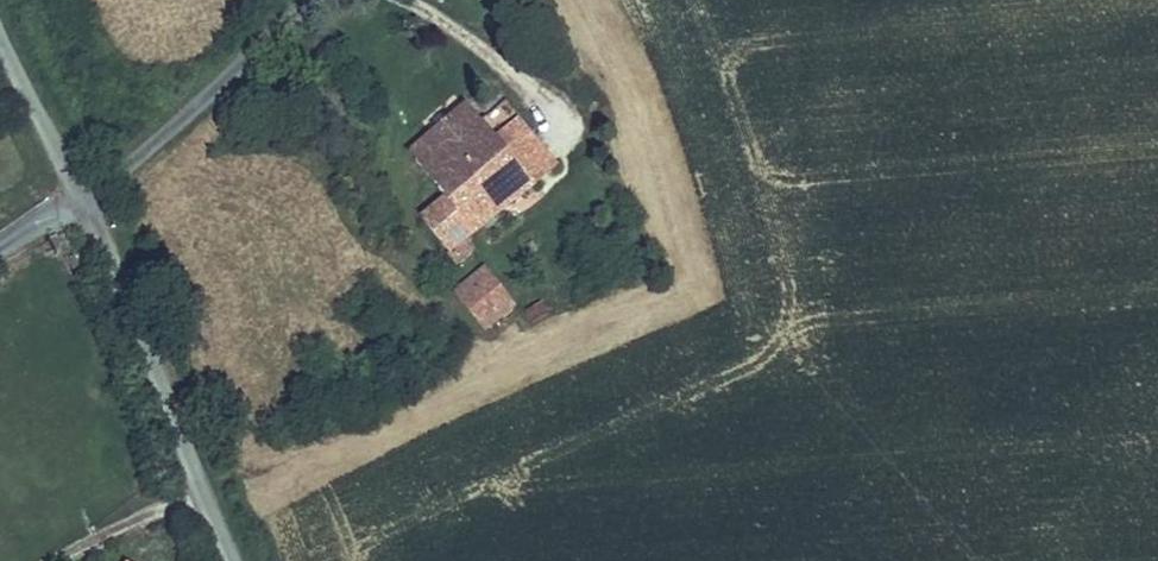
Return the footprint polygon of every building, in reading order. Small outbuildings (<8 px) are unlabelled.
[(469,245),(538,190),(470,107),(411,158),(447,201),(427,218),(465,264),(478,258),(469,245)] [(519,308),(490,272),(465,293),(494,328),(519,308)]
